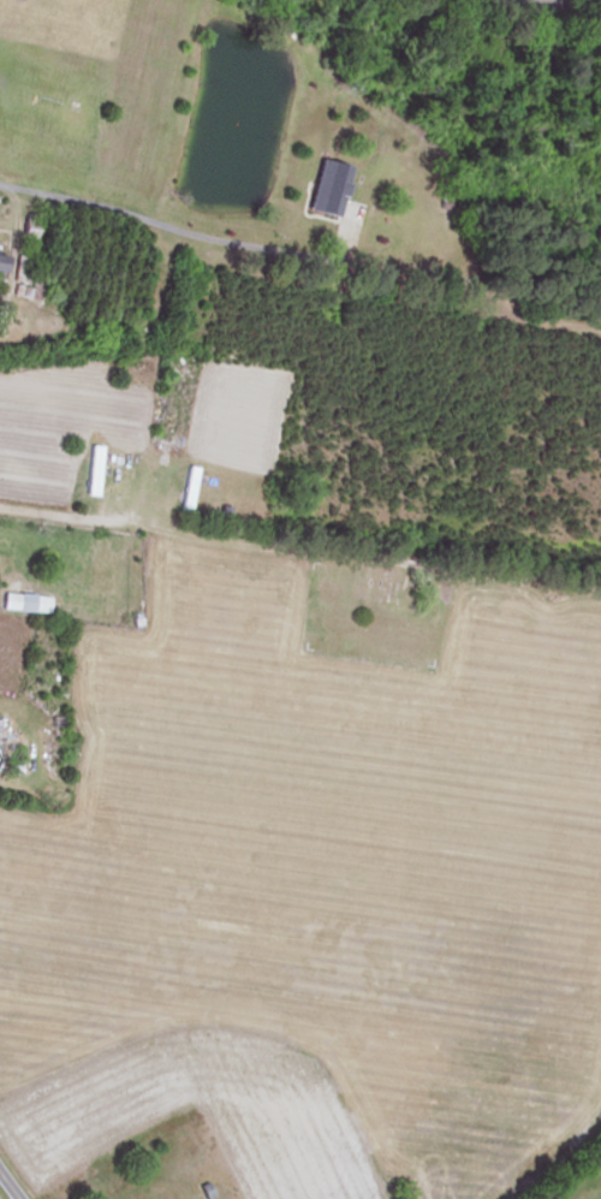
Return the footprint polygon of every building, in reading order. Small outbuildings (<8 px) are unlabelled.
[(343,217),(355,219),(365,177),(354,174),(343,217)] [(12,294),(47,300),(51,273),(37,271),(38,258),(18,255),(12,294)] [(98,498),(100,446),(87,445),(85,497),(98,498)] [(196,468),(185,466),(179,510),(189,512),(196,468)] [(46,614),(46,596),(0,595),(0,604),(0,613),(46,614)]
